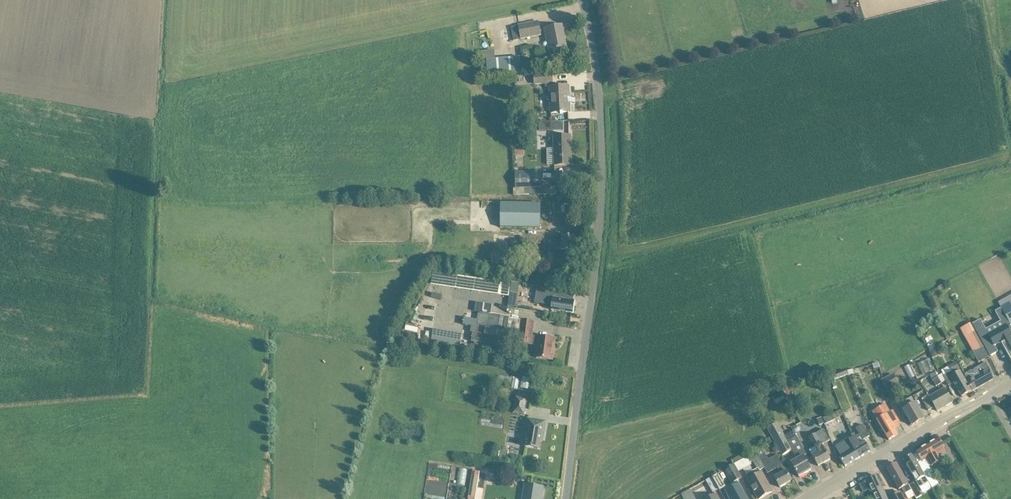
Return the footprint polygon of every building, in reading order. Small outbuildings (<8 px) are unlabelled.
[(538,21),(510,28),(514,42),(541,35),(538,21)] [(563,36),(564,36),(562,26),(545,29),(549,51),(557,49),(557,50),(559,50),(559,49),(566,48),(564,39),(563,39),(563,36)] [(520,57),(494,59),(494,51),(481,52),(482,60),(487,60),(488,76),(521,73),(520,57)] [(568,98),(569,98),(568,87),(555,88),(555,83),(552,84),(552,75),(533,76),(534,85),(545,85),(545,88),(548,88),(549,114),(563,114),(563,113),(570,112),(569,103),(568,103),(568,98)] [(553,123),(539,123),(539,132),(553,132),(553,123)] [(570,146),(571,146),(571,136),(553,137),(554,166),(572,165),(571,152),(570,152),(570,146)] [(514,144),(514,156),(523,156),(523,144),(514,144)] [(541,172),(515,173),(516,189),(541,188),(541,172)] [(541,229),(541,204),(501,204),(500,228),(541,229)] [(562,244),(556,243),(554,260),(565,262),(566,252),(574,253),(576,238),(563,236),(562,244)] [(695,241),(682,243),(683,253),(697,250),(695,241)] [(497,244),(498,253),(507,251),(505,243),(497,244)] [(460,253),(473,253),(473,258),(487,259),(488,249),(461,247),(460,253)] [(449,269),(448,274),(442,273),(442,280),(457,281),(458,270),(449,269)] [(517,282),(516,297),(524,298),(525,283),(517,282)] [(575,294),(537,287),(535,302),(541,303),(553,305),(552,310),(574,314),(575,302),(573,301),(575,294)] [(483,303),(499,304),(500,295),(483,294),(483,303)] [(472,333),(471,342),(474,342),(473,350),(502,354),(504,339),(510,340),(510,345),(518,346),(518,343),(521,344),(532,345),(533,336),(535,323),(520,320),(521,320),(512,318),(491,314),(492,305),(476,303),(475,312),(478,312),(475,334),(472,333)] [(1001,309),(1010,324),(1009,324),(1010,325),(1010,303),(1001,309)] [(1001,309),(995,312),(1004,327),(1006,326),(1009,324),(1010,324),(1001,309)] [(467,319),(465,326),(475,328),(476,320),(467,319)] [(1006,326),(1004,327),(988,336),(994,347),(1000,343),(1010,362),(1010,339),(1010,338),(1010,337),(1010,336),(1006,326)] [(988,358),(974,329),(967,332),(969,335),(965,337),(978,363),(988,358)] [(462,335),(433,330),(431,342),(460,348),(462,335)] [(552,361),(554,348),(555,339),(537,337),(535,358),(552,361)] [(936,348),(928,351),(931,358),(936,356),(938,353),(936,348)] [(912,358),(915,370),(921,368),(918,356),(912,358)] [(966,383),(960,372),(959,369),(956,363),(949,366),(952,372),(943,377),(948,386),(954,383),(957,389),(962,397),(971,392),(966,383)] [(994,379),(989,370),(986,363),(980,366),(982,370),(975,374),(973,371),(971,370),(965,374),(965,376),(968,382),(972,391),(994,379)] [(854,374),(853,370),(846,371),(828,378),(832,389),(836,387),(834,381),(847,376),(854,374)] [(941,384),(935,373),(930,376),(936,387),(941,384)] [(899,385),(893,374),(881,381),(887,392),(899,385)] [(952,403),(947,394),(944,389),(930,398),(929,396),(922,400),(924,403),(929,412),(935,408),(937,412),(952,403)] [(527,397),(516,395),(513,411),(524,413),(527,397)] [(898,405),(898,406),(903,414),(905,413),(912,426),(924,419),(911,398),(898,405)] [(901,424),(895,416),(892,411),(889,412),(885,404),(872,412),(877,420),(876,420),(884,432),(889,441),(898,435),(894,428),(901,424)] [(823,419),(825,424),(838,418),(836,413),(823,419)] [(864,419),(867,426),(874,423),(870,416),(864,419)] [(527,436),(525,447),(539,449),(541,437),(543,437),(546,422),(528,419),(525,436),(527,436)] [(777,423),(768,429),(783,456),(792,451),(797,460),(792,463),(794,467),(793,467),(799,477),(811,471),(805,460),(805,461),(803,457),(807,455),(794,432),(785,437),(777,423)] [(849,441),(859,458),(870,452),(863,440),(869,437),(862,425),(856,429),(859,435),(855,437),(849,441)] [(830,441),(825,432),(824,430),(809,438),(814,448),(809,450),(818,466),(830,460),(822,445),(830,441)] [(946,452),(944,449),(939,439),(916,452),(924,465),(929,462),(932,466),(941,461),(939,456),(946,452)] [(845,467),(859,458),(849,441),(845,443),(846,445),(837,450),(841,456),(839,457),(845,467)] [(759,457),(759,458),(764,468),(767,474),(773,471),(772,469),(776,466),(781,474),(774,478),(780,488),(792,481),(786,471),(777,455),(768,461),(760,447),(755,450),(759,457)] [(509,450),(499,448),(498,458),(507,459),(509,450)] [(764,468),(759,458),(756,452),(747,457),(750,463),(752,462),(757,471),(764,468)] [(918,463),(912,455),(903,460),(908,469),(919,487),(928,482),(925,477),(925,476),(918,463)] [(742,477),(734,464),(724,470),(731,483),(742,477)] [(912,491),(909,485),(901,473),(896,464),(887,469),(899,490),(902,488),(906,494),(912,491)] [(468,498),(478,498),(482,473),(472,471),(468,498)] [(767,484),(761,473),(756,475),(754,471),(745,476),(758,498),(760,498),(772,492),(767,484)] [(859,484),(864,493),(869,490),(874,498),(887,498),(875,476),(859,484)] [(689,490),(692,493),(708,485),(712,493),(718,490),(711,478),(689,490)] [(909,485),(912,491),(916,498),(921,496),(914,483),(909,485)] [(745,496),(739,484),(726,491),(729,496),(728,497),(730,498),(747,498),(745,496)] [(533,486),(525,485),(523,498),(542,498),(543,488),(533,486)] [(692,493),(689,490),(681,494),(683,498),(695,498),(692,493)]
